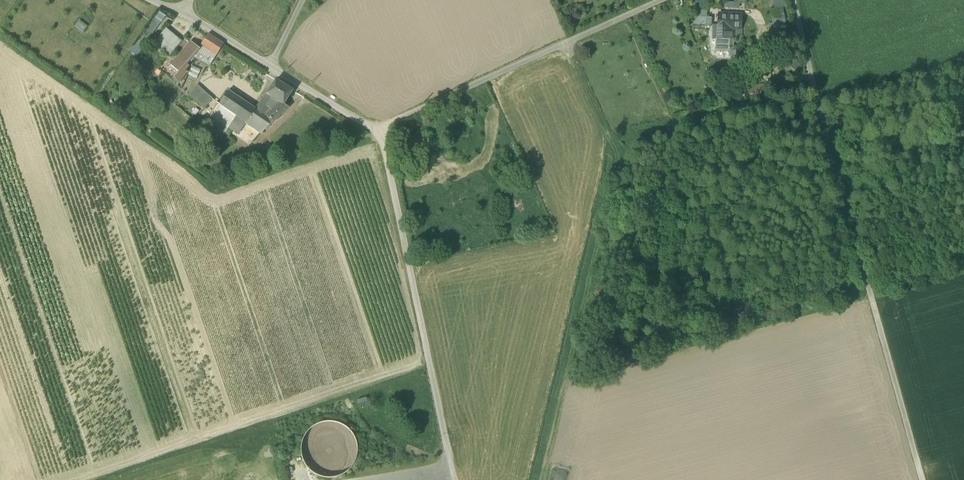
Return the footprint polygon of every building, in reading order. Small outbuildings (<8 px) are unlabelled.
[(770,10),(775,34),(786,33),(781,0),(779,0),(774,1),(776,8),(770,10)] [(694,6),(693,17),(706,18),(707,7),(694,6)] [(137,57),(166,16),(159,12),(131,52),(137,57)] [(740,28),(741,15),(718,14),(718,25),(713,25),(713,39),(716,39),(716,51),(729,51),(729,56),(736,56),(736,47),(733,47),(734,39),(740,39),(742,28),(740,28)] [(693,25),(711,26),(711,18),(706,18),(693,17),(693,25)] [(88,27),(79,20),(74,27),(82,33),(88,27)] [(158,38),(174,51),(182,42),(166,29),(158,38)] [(209,51),(216,56),(223,45),(208,35),(200,46),(209,51)] [(174,51),(158,38),(154,43),(170,56),(174,51)] [(174,78),(180,84),(186,73),(185,72),(188,67),(186,65),(192,57),(198,60),(203,63),(204,60),(205,58),(197,51),(198,50),(191,44),(178,58),(183,62),(181,64),(183,66),(177,74),(174,78)] [(209,51),(200,46),(198,50),(197,51),(205,58),(204,60),(206,61),(209,56),(209,51)] [(203,63),(210,66),(216,56),(209,51),(209,56),(206,61),(204,60),(203,63)] [(183,62),(178,58),(170,68),(177,74),(183,66),(181,64),(183,62)] [(797,68),(788,60),(783,67),(785,69),(782,72),(786,75),(788,72),(791,75),(797,68)] [(201,71),(193,66),(188,75),(196,80),(201,71)] [(267,94),(284,105),(284,104),(293,91),(276,80),(267,94)] [(188,95),(204,109),(213,99),(197,85),(188,95)] [(765,89),(748,91),(750,100),(766,97),(765,89)] [(220,105),(237,116),(247,123),(256,109),(228,91),(219,104),(220,105)] [(267,94),(256,109),(273,122),(288,107),(284,104),(284,105),(267,94)] [(215,119),(229,128),(237,116),(220,105),(212,116),(212,117),(215,119)] [(261,134),(273,122),(256,109),(247,123),(246,124),(261,134)] [(246,124),(247,123),(237,116),(229,128),(233,131),(238,134),(245,124),(246,124)] [(209,129),(222,138),(223,137),(229,128),(215,119),(209,129)] [(233,131),(229,128),(223,137),(227,140),(233,131)] [(338,426),(323,426),(311,432),(303,444),(303,458),(309,471),(321,478),(336,479),(348,472),(356,460),(356,446),(350,434),(338,426)]
